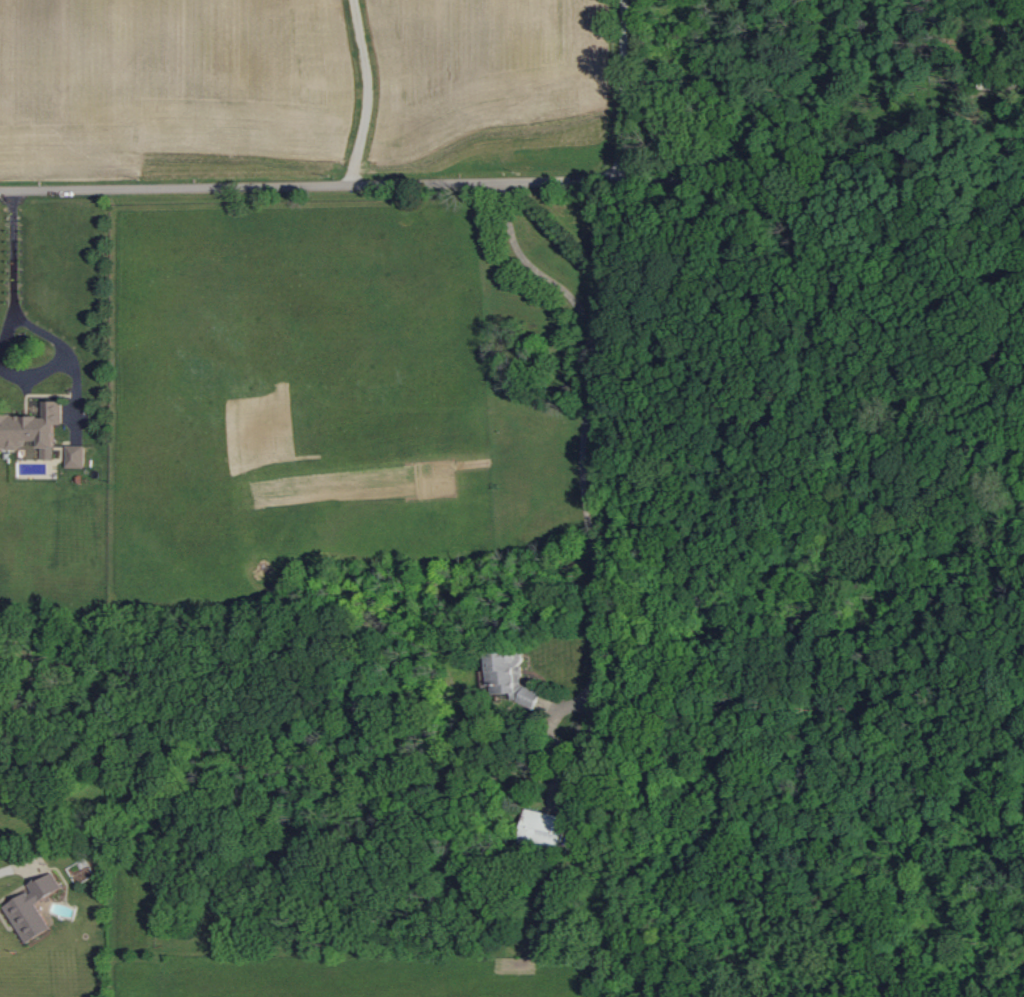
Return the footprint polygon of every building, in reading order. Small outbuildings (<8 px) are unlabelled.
[(25,449),(25,441),(40,441),(40,459),(53,459),(54,425),(61,425),(61,401),(41,401),(41,416),(0,415),(0,448),(25,449)] [(84,445),(66,445),(65,468),(84,468),(84,445)] [(538,704),(537,688),(523,688),(522,653),(488,653),(489,694),(512,693),(512,705),(538,704)] [(561,846),(565,816),(524,810),(519,840),(561,846)] [(61,889),(51,873),(27,886),(30,891),(3,906),(24,944),(49,930),(35,904),(61,889)]
